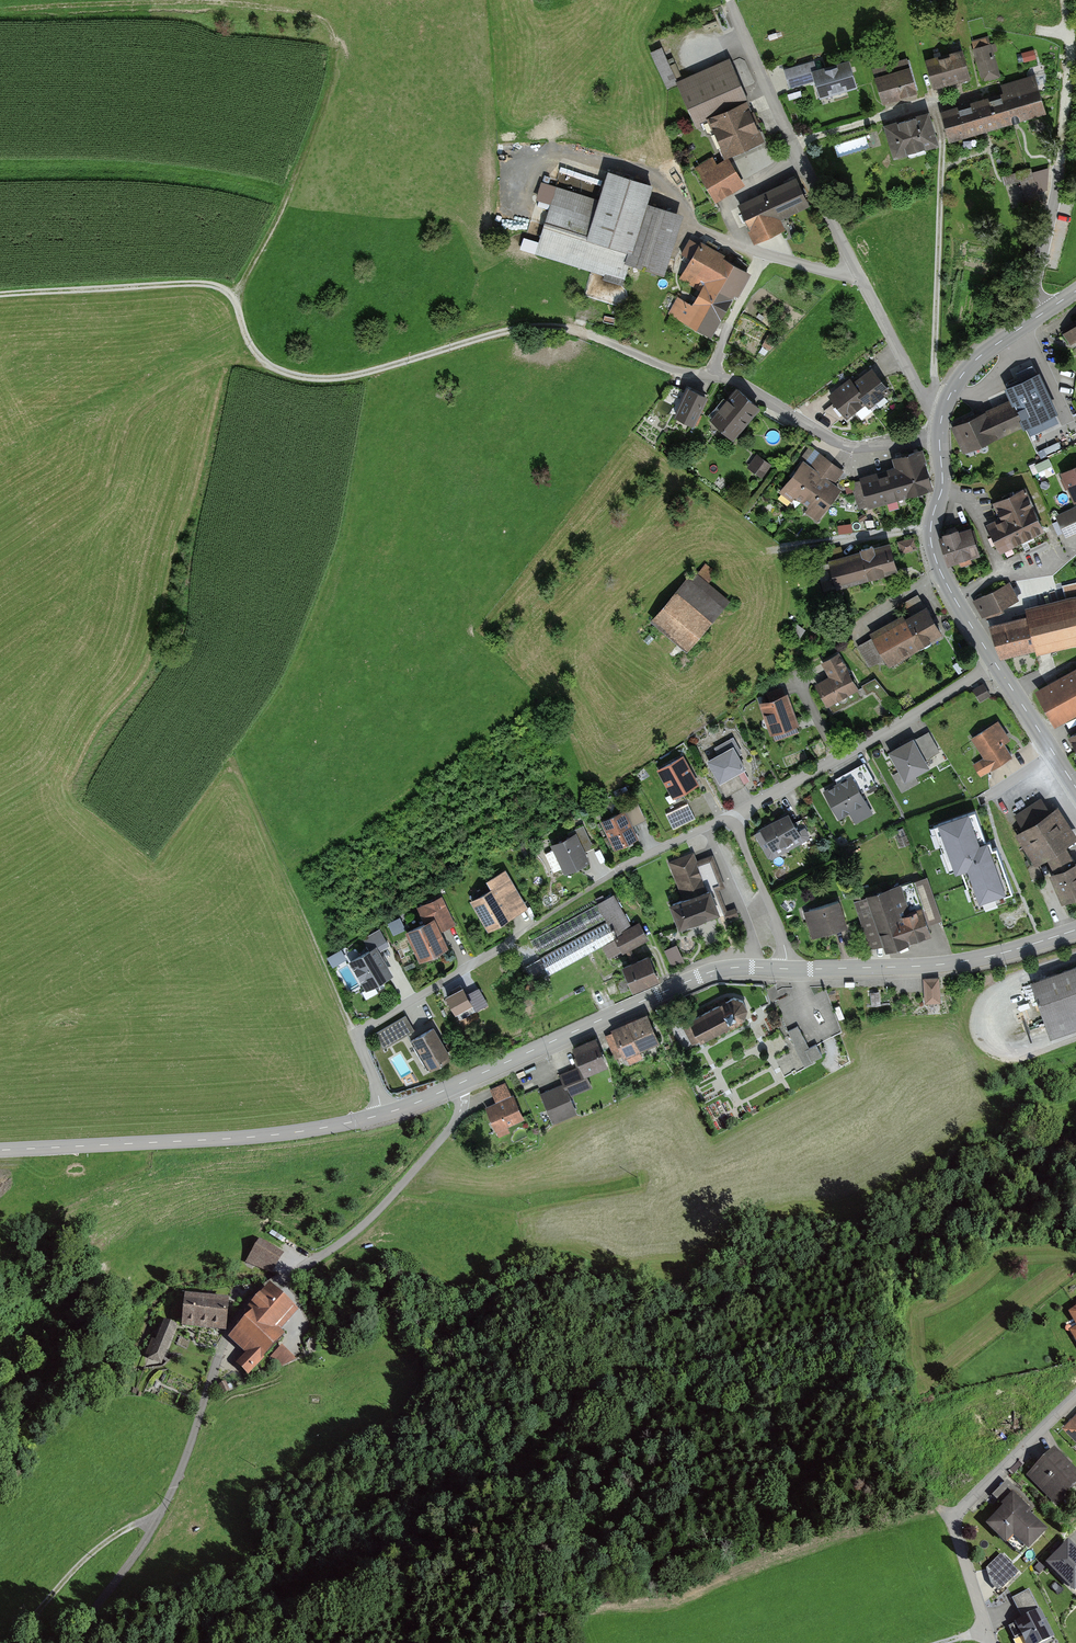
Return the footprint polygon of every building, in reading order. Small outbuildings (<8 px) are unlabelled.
[(990,37),(973,42),(983,80),(1000,76),(990,37)] [(959,50),(924,58),(931,88),(966,79),(959,50)] [(905,58),(873,65),(881,100),(913,93),(905,58)] [(725,59),(674,83),(695,127),(704,123),(721,160),(713,164),(710,159),(696,166),(712,202),(741,188),(725,154),(762,137),(725,59)] [(812,62),(783,70),(789,90),(811,84),(814,97),(852,87),(845,61),(814,70),(812,62)] [(1003,95),(944,111),(951,139),(1047,112),(1037,74),(1000,84),(1003,95)] [(926,112),(882,124),(891,156),(934,144),(926,112)] [(835,146),(839,158),(871,147),(867,135),(835,146)] [(1053,168),(1004,170),(1004,182),(1025,181),(1026,201),(1041,200),(1040,191),(1054,191),(1053,168)] [(595,198),(556,187),(537,253),(626,279),(630,266),(663,276),(681,215),(645,205),(651,186),(603,172),(595,198)] [(795,179),(735,205),(751,242),(781,229),(777,218),(807,206),(795,179)] [(745,271),(697,244),(678,278),(695,287),(687,302),(678,297),(669,313),(709,335),(745,271)] [(1062,332),(1074,353),(1075,352),(1075,323),(1062,332)] [(1039,367),(1004,384),(1024,425),(1059,408),(1039,367)] [(847,378),(825,394),(843,419),(861,406),(865,411),(888,394),(870,368),(850,382),(847,378)] [(706,400),(683,389),(670,414),(693,426),(706,400)] [(760,410),(734,389),(707,421),(733,443),(760,410)] [(1009,399),(950,425),(962,451),(1021,424),(1009,399)] [(898,468),(858,478),(866,506),(934,488),(923,449),(895,456),(898,468)] [(811,465),(803,459),(780,492),(821,520),(841,490),(833,484),(843,471),(819,454),(811,465)] [(768,463),(756,455),(745,471),(757,479),(768,463)] [(1060,472),(1075,503),(1075,502),(1075,464),(1060,472)] [(997,522),(986,527),(997,553),(1042,533),(1023,490),(989,505),(997,522)] [(1057,515),(1067,537),(1075,533),(1075,506),(1057,515)] [(967,527),(939,538),(948,564),(977,554),(967,527)] [(886,544),(826,562),(834,590),(895,572),(886,544)] [(692,571),(648,621),(685,653),(728,603),(692,571)] [(1008,583),(972,600),(981,618),(1016,601),(1008,583)] [(990,627),(1000,660),(1032,651),(1033,657),(1075,645),(1075,597),(1022,613),(1023,617),(990,627)] [(871,640),(859,647),(870,669),(884,662),(888,668),(920,651),(916,645),(938,633),(924,608),(901,621),(899,617),(867,634),(871,640)] [(856,691),(836,656),(821,664),(829,679),(815,686),(827,708),(856,691)] [(1033,692),(1051,725),(1075,712),(1075,670),(1033,692)] [(990,698),(983,686),(973,692),(980,704),(990,698)] [(788,695),(759,705),(770,737),(800,726),(788,695)] [(1009,741),(997,721),(968,739),(989,773),(1013,759),(1004,744),(1009,741)] [(1067,737),(1075,755),(1075,733),(1067,737)] [(913,739),(889,752),(900,773),(894,776),(904,793),(919,785),(914,776),(930,767),(926,760),(939,753),(929,735),(915,743),(913,739)] [(717,755),(705,762),(716,782),(743,768),(739,760),(743,758),(732,738),(713,749),(717,755)] [(695,786),(680,757),(655,770),(669,799),(695,786)] [(836,780),(820,789),(836,819),(848,812),(854,823),(873,813),(861,791),(876,784),(864,762),(835,778),(836,780)] [(1038,802),(1013,816),(1020,829),(1015,831),(1034,866),(1046,860),(1052,872),(1044,876),(1060,907),(1075,899),(1075,864),(1075,862),(1071,864),(1063,848),(1073,843),(1051,811),(1045,814),(1038,802)] [(694,819),(687,805),(667,815),(673,829),(694,819)] [(626,811),(600,822),(612,850),(637,840),(626,811)] [(979,845),(968,814),(939,824),(956,870),(968,866),(981,900),(1004,892),(986,842),(979,845)] [(785,815),(758,829),(769,850),(796,836),(785,815)] [(582,829),(550,845),(564,873),(588,862),(583,852),(591,848),(582,829)] [(694,850),(666,860),(679,896),(706,885),(699,867),(707,864),(717,889),(725,886),(713,853),(697,859),(694,850)] [(489,890),(468,901),(486,934),(526,912),(503,871),(484,881),(489,890)] [(926,876),(857,898),(872,947),(881,944),(883,952),(928,938),(923,924),(939,919),(926,876)] [(712,884),(669,901),(679,928),(721,911),(723,912),(726,920),(739,916),(735,905),(728,909),(719,902),(712,884)] [(616,936),(631,928),(613,896),(598,904),(606,919),(607,920),(616,936)] [(422,920),(402,929),(416,960),(443,948),(435,930),(450,923),(439,898),(416,908),(422,920)] [(837,899),(803,910),(813,939),(847,928),(837,899)] [(606,919),(598,904),(531,941),(539,956),(606,919)] [(616,938),(607,920),(476,993),(485,1009),(548,974),(549,975),(616,938)] [(631,928),(616,936),(616,938),(623,949),(646,937),(638,924),(631,928)] [(372,948),(349,961),(366,989),(393,974),(379,950),(389,944),(381,930),(366,938),(372,948)] [(683,960),(676,945),(666,950),(673,965),(683,960)] [(334,965),(344,960),(339,950),(329,955),(334,965)] [(648,957),(625,967),(634,988),(657,978),(648,957)] [(1030,979),(1050,1035),(1075,1025),(1075,963),(1030,979)] [(938,977),(923,978),(925,1004),(941,1002),(938,977)] [(734,997),(690,1020),(701,1040),(744,1017),(746,1008),(742,1000),(734,997)] [(610,1033),(603,1036),(617,1063),(625,1059),(629,1068),(643,1061),(639,1053),(658,1043),(643,1014),(609,1032),(610,1033)] [(404,1017),(374,1034),(382,1048),(412,1030),(404,1017)] [(809,1048),(798,1027),(788,1033),(805,1067),(822,1057),(816,1044),(809,1048)] [(431,1028),(408,1040),(425,1070),(447,1057),(431,1028)] [(564,1085),(539,1095),(549,1122),(574,1113),(568,1098),(589,1090),(583,1074),(604,1066),(593,1037),(569,1047),(576,1066),(559,1073),(564,1085)] [(505,1086),(490,1091),(495,1103),(481,1108),(493,1140),(507,1135),(504,1126),(521,1119),(511,1094),(508,1095),(505,1086)] [(284,1253),(258,1240),(248,1259),(274,1272),(284,1253)] [(252,1317),(229,1340),(248,1359),(238,1370),(247,1378),(284,1340),(278,1334),(295,1316),(269,1291),(248,1313),(252,1317)] [(227,1303),(186,1298),(182,1329),(224,1333),(227,1303)] [(176,1325),(164,1321),(156,1341),(153,1340),(146,1357),(161,1363),(176,1325)] [(294,1362),(281,1347),(272,1356),(285,1370),(294,1362)] [(1062,1428),(1075,1442),(1075,1414),(1062,1428)] [(1049,1453),(1028,1476),(1057,1503),(1075,1483),(1075,1478),(1049,1453)] [(1034,1512),(1008,1485),(994,1498),(1003,1508),(983,1526),(1002,1546),(1010,1539),(1023,1552),(1043,1533),(1028,1517),(1034,1512)] [(1044,1564),(1073,1594),(1075,1591),(1075,1554),(1065,1543),(1044,1564)] [(1002,1588),(1021,1570),(1003,1552),(984,1570),(1002,1588)] [(1012,1600),(1021,1619),(1011,1624),(1019,1641),(1022,1640),(1024,1642),(1041,1642),(1050,1639),(1029,1593),(1012,1600)]
